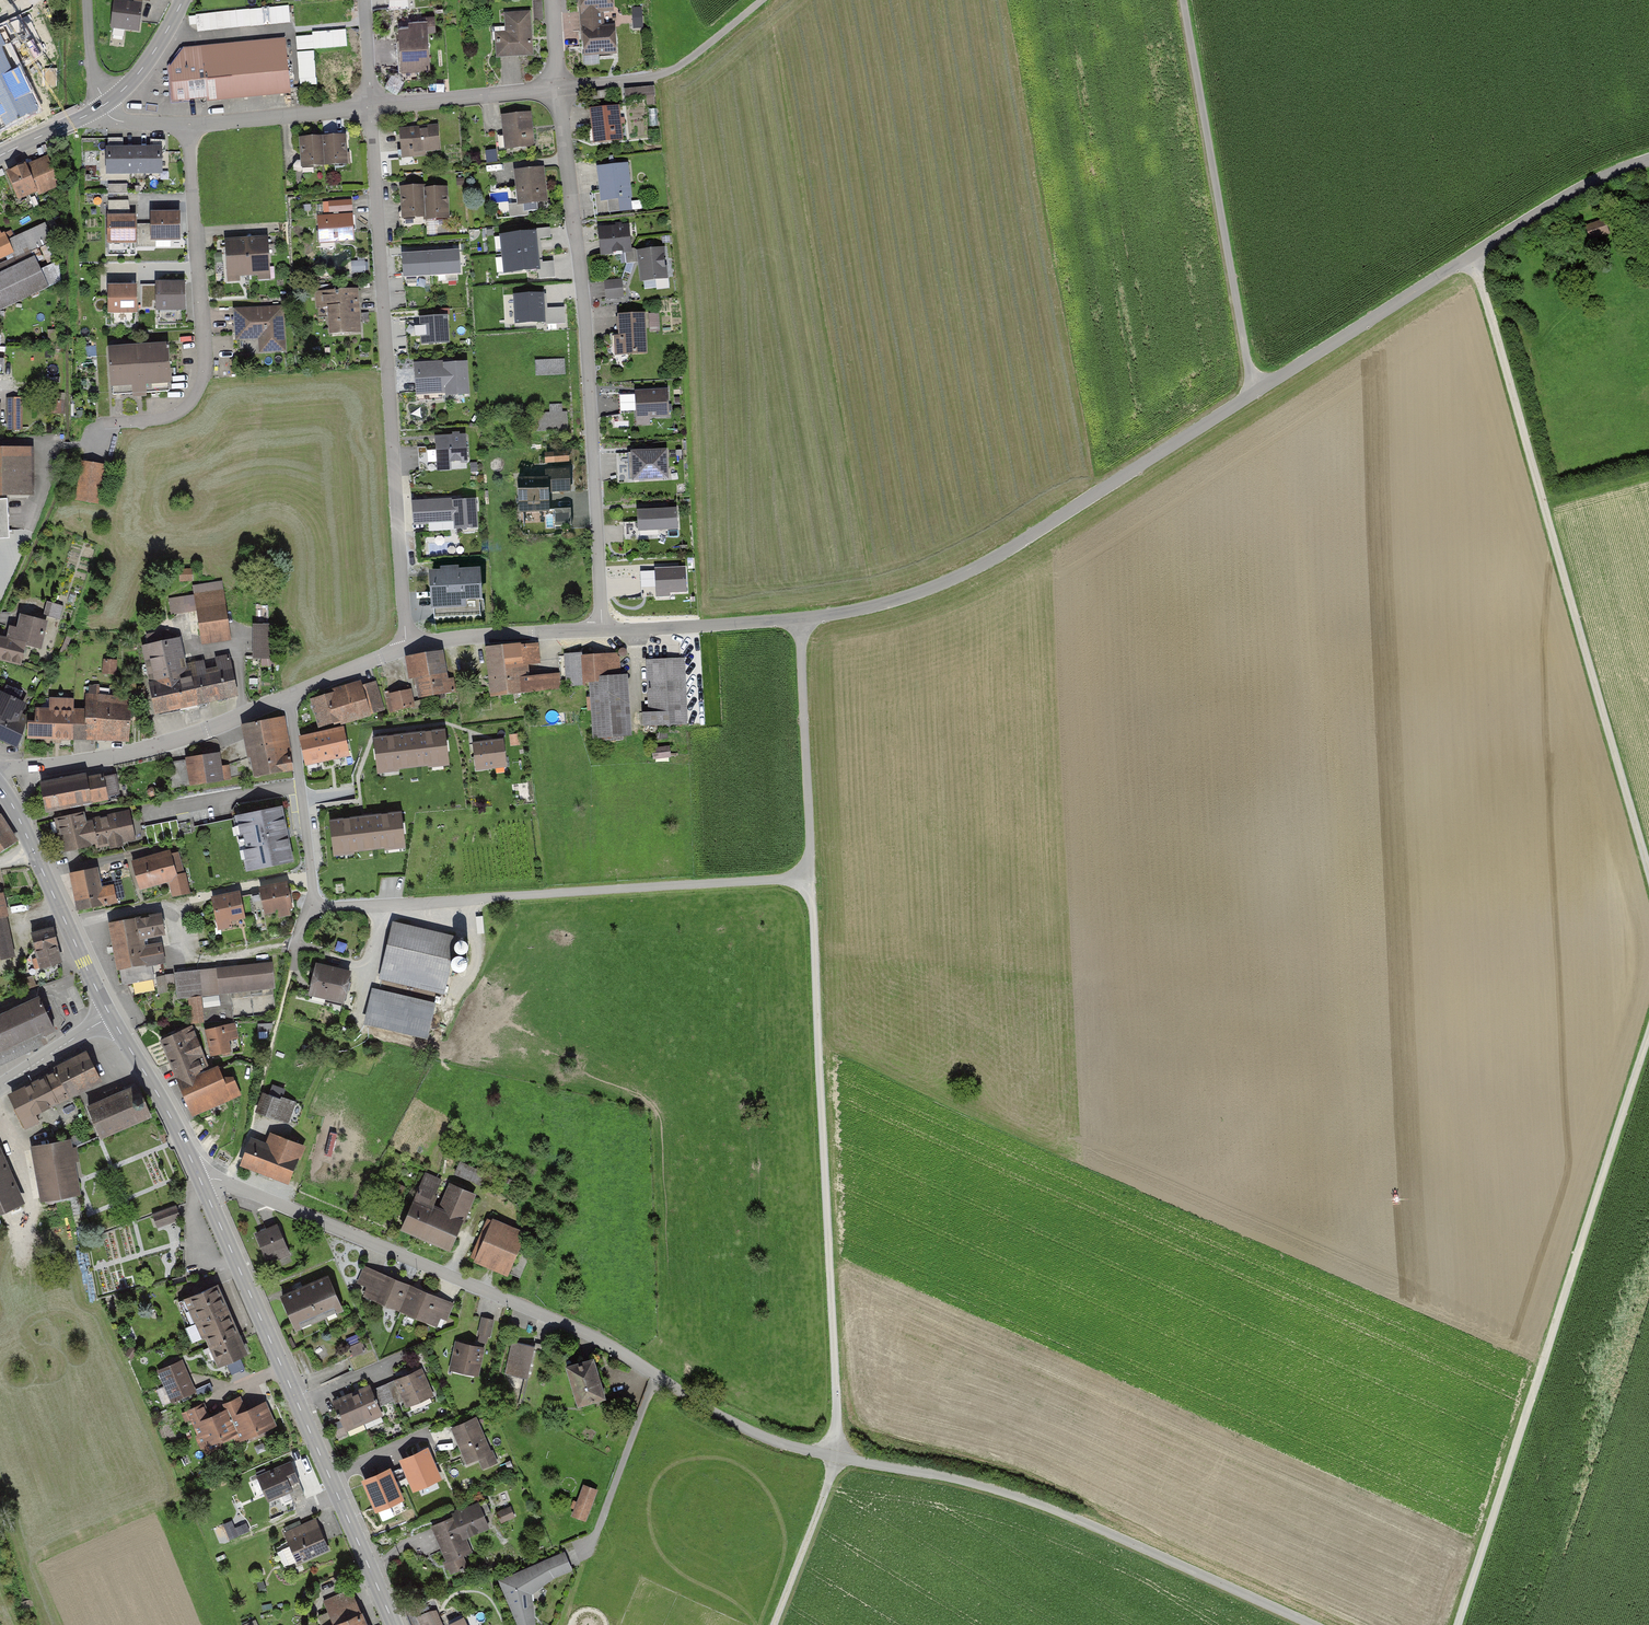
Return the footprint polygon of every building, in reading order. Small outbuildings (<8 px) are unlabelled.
[(119,0),(114,0),(111,29),(139,32),(142,2),(151,3),(151,0),(133,0),(133,1),(119,0)] [(533,24),(541,24),(540,0),(532,0),(533,24)] [(581,57),(619,55),(617,27),(599,28),(598,13),(614,12),(613,0),(578,0),(581,57)] [(198,28),(285,24),(284,7),(197,12),(198,28)] [(644,27),(643,7),(634,8),(635,27),(644,27)] [(529,12),(503,14),(505,31),(495,32),(497,57),(532,54),(529,12)] [(409,24),(397,25),(401,72),(432,69),(427,18),(408,20),(409,24)] [(298,49),(348,47),(347,29),(313,31),(313,35),(298,36),(298,49)] [(286,36),(184,48),(169,67),(173,103),(206,99),(207,104),(293,94),(286,36)] [(301,85),(318,84),(316,50),(299,51),(301,85)] [(0,83),(0,137),(26,125),(5,80),(0,83)] [(654,85),(623,88),(624,100),(644,98),(645,105),(656,104),(654,85)] [(606,90),(589,92),(590,101),(607,99),(606,90)] [(20,104),(26,118),(37,114),(32,99),(20,104)] [(621,105),(588,109),(592,145),(625,141),(621,105)] [(530,112),(501,116),(506,153),(536,149),(530,112)] [(437,123),(398,128),(402,160),(426,157),(426,154),(441,152),(437,123)] [(346,135),(298,139),(301,169),(349,165),(346,135)] [(162,147),(106,147),(107,176),(162,175),(162,147)] [(494,149),(483,151),(485,166),(497,164),(494,149)] [(48,155),(7,172),(19,202),(39,193),(40,196),(61,188),(48,155)] [(626,162),(595,166),(600,202),(618,199),(620,211),(632,210),(626,162)] [(542,167),(513,171),(518,206),(547,202),(542,167)] [(425,184),(400,186),(403,220),(425,218),(426,222),(451,220),(448,186),(425,188),(425,184)] [(130,210),(131,199),(109,199),(109,210),(130,210)] [(352,199),(327,200),(328,211),(352,210),(352,199)] [(44,223),(15,237),(3,212),(0,213),(0,269),(54,242),(44,223)] [(182,212),(152,213),(152,242),(182,242),(182,212)] [(353,213),(317,216),(318,244),(355,242),(353,213)] [(137,216),(107,216),(108,244),(138,243),(137,216)] [(1603,221),(1585,227),(1589,239),(1607,233),(1603,221)] [(629,223),(597,227),(600,255),(632,251),(629,223)] [(267,236),(224,239),(227,283),(270,280),(267,236)] [(662,247),(637,251),(641,283),(667,279),(662,247)] [(459,250),(401,253),(402,278),(460,275),(459,250)] [(559,251),(523,253),(524,272),(560,270),(559,251)] [(366,258),(352,260),(354,272),(367,271),(366,258)] [(0,274),(0,312),(64,282),(55,264),(38,272),(31,259),(0,274)] [(621,278),(602,281),(604,298),(623,295),(621,278)] [(186,282),(155,283),(156,312),(187,311),(186,282)] [(139,283),(109,283),(109,312),(139,312),(139,283)] [(357,290),(314,293),(316,317),(328,316),(329,336),(360,335),(357,290)] [(562,302),(527,304),(527,324),(563,323),(562,302)] [(284,306),(232,309),(234,341),(258,340),(259,354),(286,352),(284,306)] [(649,330),(661,330),(660,311),(648,312),(649,330)] [(645,314),(619,316),(621,338),(614,338),(616,357),(648,355),(645,314)] [(447,315),(418,317),(420,346),(449,344),(447,315)] [(170,343),(109,348),(112,389),(131,387),(132,399),(147,397),(146,385),(173,383),(170,343)] [(563,358),(533,360),(534,377),(564,375),(563,358)] [(465,362),(414,366),(417,401),(468,397),(465,362)] [(668,391),(633,394),(635,422),(670,420),(668,391)] [(66,395),(56,395),(56,412),(66,412),(66,395)] [(547,413),(532,414),(533,434),(569,432),(568,410),(561,411),(560,402),(547,403),(547,413)] [(23,404),(5,403),(4,430),(22,431),(23,404)] [(466,439),(431,441),(433,469),(468,467),(466,439)] [(9,540),(6,499),(36,498),(34,449),(0,449),(0,540),(9,540)] [(568,451),(552,452),(553,463),(568,463),(568,451)] [(666,453),(629,456),(631,486),(669,483),(666,453)] [(105,466),(81,463),(76,503),(100,506),(105,466)] [(544,478),(517,479),(519,514),(549,513),(548,492),(571,491),(570,469),(544,470),(544,478)] [(475,499),(410,506),(412,531),(450,527),(451,537),(478,535),(475,499)] [(570,510),(554,511),(555,529),(571,528),(570,510)] [(676,512),(636,514),(638,539),(677,536),(676,512)] [(643,575),(626,577),(629,612),(648,610),(647,598),(676,595),(673,565),(642,568),(643,575)] [(191,569),(178,567),(176,580),(189,583),(191,569)] [(480,574),(425,578),(428,611),(482,607),(480,574)] [(231,640),(222,578),(191,583),(193,594),(168,598),(171,613),(197,608),(202,644),(231,640)] [(63,606),(46,601),(42,614),(59,619),(63,606)] [(0,635),(0,661),(22,667),(27,645),(41,649),(47,622),(21,616),(19,627),(10,625),(7,637),(0,635)] [(278,623),(253,623),(253,658),(277,659),(278,623)] [(179,637),(140,646),(157,716),(240,696),(229,653),(213,657),(215,668),(206,670),(204,661),(186,666),(179,637)] [(538,643),(488,649),(494,697),(559,689),(557,673),(530,677),(529,665),(541,664),(538,643)] [(443,651),(406,658),(410,680),(415,679),(418,700),(457,693),(455,678),(448,680),(443,651)] [(582,653),(562,654),(564,687),(590,686),(594,739),(632,737),(628,673),(620,673),(619,654),(582,656),(582,653)] [(116,658),(102,657),(101,674),(115,675),(116,658)] [(686,657),(644,660),(648,713),(643,714),(644,729),(690,725),(686,657)] [(142,680),(128,682),(131,699),(145,697),(142,680)] [(334,692),(309,699),(318,730),(384,711),(376,682),(362,686),(361,681),(333,689),(334,692)] [(37,722),(28,722),(27,739),(87,740),(128,743),(131,699),(110,697),(111,688),(89,686),(89,692),(85,693),(85,709),(74,709),(75,700),(49,698),(48,709),(37,709),(37,722)] [(411,689),(386,695),(390,713),(415,708),(411,689)] [(19,750),(25,737),(23,717),(28,704),(0,691),(0,741),(19,750)] [(283,719),(241,727),(250,779),(293,771),(283,719)] [(345,727),(300,737),(307,768),(352,758),(345,727)] [(377,772),(449,763),(445,732),(373,740),(377,772)] [(504,740),(471,744),(475,772),(507,768),(504,740)] [(668,746),(651,748),(652,759),(670,757),(668,746)] [(219,752),(185,758),(190,787),(224,781),(219,752)] [(90,771),(40,782),(47,813),(120,797),(116,776),(103,779),(102,774),(92,777),(90,771)] [(283,807),(235,818),(248,875),(295,864),(283,807)] [(86,811),(53,819),(61,854),(95,845),(97,851),(136,842),(128,810),(88,820),(86,811)] [(18,842),(0,813),(0,855),(18,842)] [(401,813),(328,822),(332,855),(405,847),(401,813)] [(176,820),(143,827),(147,846),(180,839),(176,820)] [(170,850),(131,861),(140,893),(168,885),(172,899),(189,894),(178,853),(171,855),(170,850)] [(98,868),(70,874),(79,913),(118,905),(113,885),(103,887),(98,868)] [(16,958),(8,920),(11,920),(5,893),(2,893),(0,882),(0,962),(16,958)] [(288,882),(259,889),(266,916),(277,913),(279,919),(291,916),(289,910),(294,908),(288,882)] [(240,891),(211,897),(218,931),(231,929),(230,924),(246,921),(240,891)] [(162,913),(106,923),(117,987),(148,982),(146,967),(165,963),(162,943),(146,946),(145,940),(166,936),(162,913)] [(458,937),(394,921),(379,980),(443,996),(458,937)] [(54,928),(31,934),(40,971),(63,965),(54,928)] [(272,962),(173,972),(176,1001),(188,1000),(190,1024),(230,1020),(227,996),(275,991),(272,962)] [(353,971),(317,963),(308,996),(344,1005),(353,971)] [(437,1003),(371,989),(364,1025),(429,1039),(437,1003)] [(46,1046),(42,1039),(56,1032),(39,995),(0,1014),(0,1068),(46,1046)] [(234,1026),(203,1031),(208,1057),(238,1053),(234,1026)] [(191,1027),(159,1041),(193,1116),(243,1095),(234,1074),(225,1078),(220,1066),(210,1070),(191,1027)] [(53,1071),(9,1094),(24,1123),(104,1082),(86,1048),(51,1066),(53,1071)] [(137,1085),(88,1106),(101,1137),(150,1116),(137,1085)] [(294,1103),(261,1092),(254,1112),(287,1123),(294,1103)] [(289,1186),(305,1147),(270,1133),(266,1143),(250,1137),(239,1166),(289,1186)] [(72,1140),(30,1147),(39,1203),(81,1196),(72,1140)] [(26,1204),(0,1146),(0,1215),(26,1204)] [(453,1252),(476,1196),(449,1185),(439,1209),(431,1206),(442,1181),(423,1174),(400,1230),(453,1252)] [(177,1208),(151,1216),(155,1229),(180,1221),(177,1208)] [(507,1275),(524,1231),(486,1216),(469,1260),(507,1275)] [(275,1222),(253,1232),(267,1262),(289,1252),(275,1222)] [(447,1320),(454,1303),(362,1267),(356,1284),(367,1288),(363,1296),(437,1326),(441,1317),(447,1320)] [(330,1276),(281,1295),(294,1330),(343,1311),(330,1276)] [(219,1285),(185,1299),(191,1314),(196,1324),(215,1316),(229,1310),(219,1285)] [(215,1316),(196,1324),(203,1339),(205,1338),(208,1345),(239,1332),(229,1310),(215,1316)] [(493,1320),(480,1316),(476,1334),(489,1337),(493,1320)] [(239,1332),(208,1345),(218,1368),(249,1355),(239,1332)] [(353,1354),(366,1350),(363,1340),(350,1345),(353,1354)] [(483,1348),(454,1341),(447,1370),(476,1376),(483,1348)] [(534,1347),(511,1342),(504,1374),(527,1379),(534,1347)] [(594,1356),(565,1365),(578,1408),(607,1399),(594,1356)] [(181,1360),(156,1371),(169,1403),(194,1392),(190,1381),(181,1360)] [(433,1397),(421,1369),(374,1389),(381,1406),(393,1401),(394,1404),(404,1400),(407,1408),(433,1397)] [(370,1382),(331,1400),(341,1420),(331,1425),(338,1438),(385,1417),(370,1382)] [(228,1410),(240,1440),(276,1427),(265,1401),(249,1408),(244,1396),(226,1404),(228,1410)] [(188,1411),(206,1455),(240,1440),(228,1410),(213,1416),(207,1403),(188,1411)] [(477,1417),(451,1428),(466,1465),(478,1460),(483,1470),(497,1464),(477,1417)] [(439,1478),(426,1450),(402,1461),(414,1489),(439,1478)] [(289,1458),(256,1474),(268,1501),(302,1485),(289,1458)] [(401,1498),(388,1470),(364,1481),(377,1509),(401,1498)] [(597,1489),(583,1484),(571,1517),(585,1522),(597,1489)] [(452,1516),(432,1525),(447,1562),(442,1564),(449,1579),(477,1567),(465,1539),(491,1529),(478,1498),(450,1510),(452,1516)] [(510,1505),(495,1511),(501,1524),(516,1518),(510,1505)] [(316,1516),(282,1530),(298,1565),(331,1551),(316,1516)] [(225,1519),(228,1536),(244,1534),(241,1517),(225,1519)] [(497,1579),(516,1624),(535,1624),(532,1595),(555,1579),(572,1572),(564,1551),(497,1579)] [(329,1624),(369,1624),(351,1586),(321,1600),(332,1624),(329,1624)] [(415,1617),(419,1624),(442,1624),(434,1608),(415,1617)] [(446,1624),(447,1624),(466,1624),(462,1617),(446,1624)]
